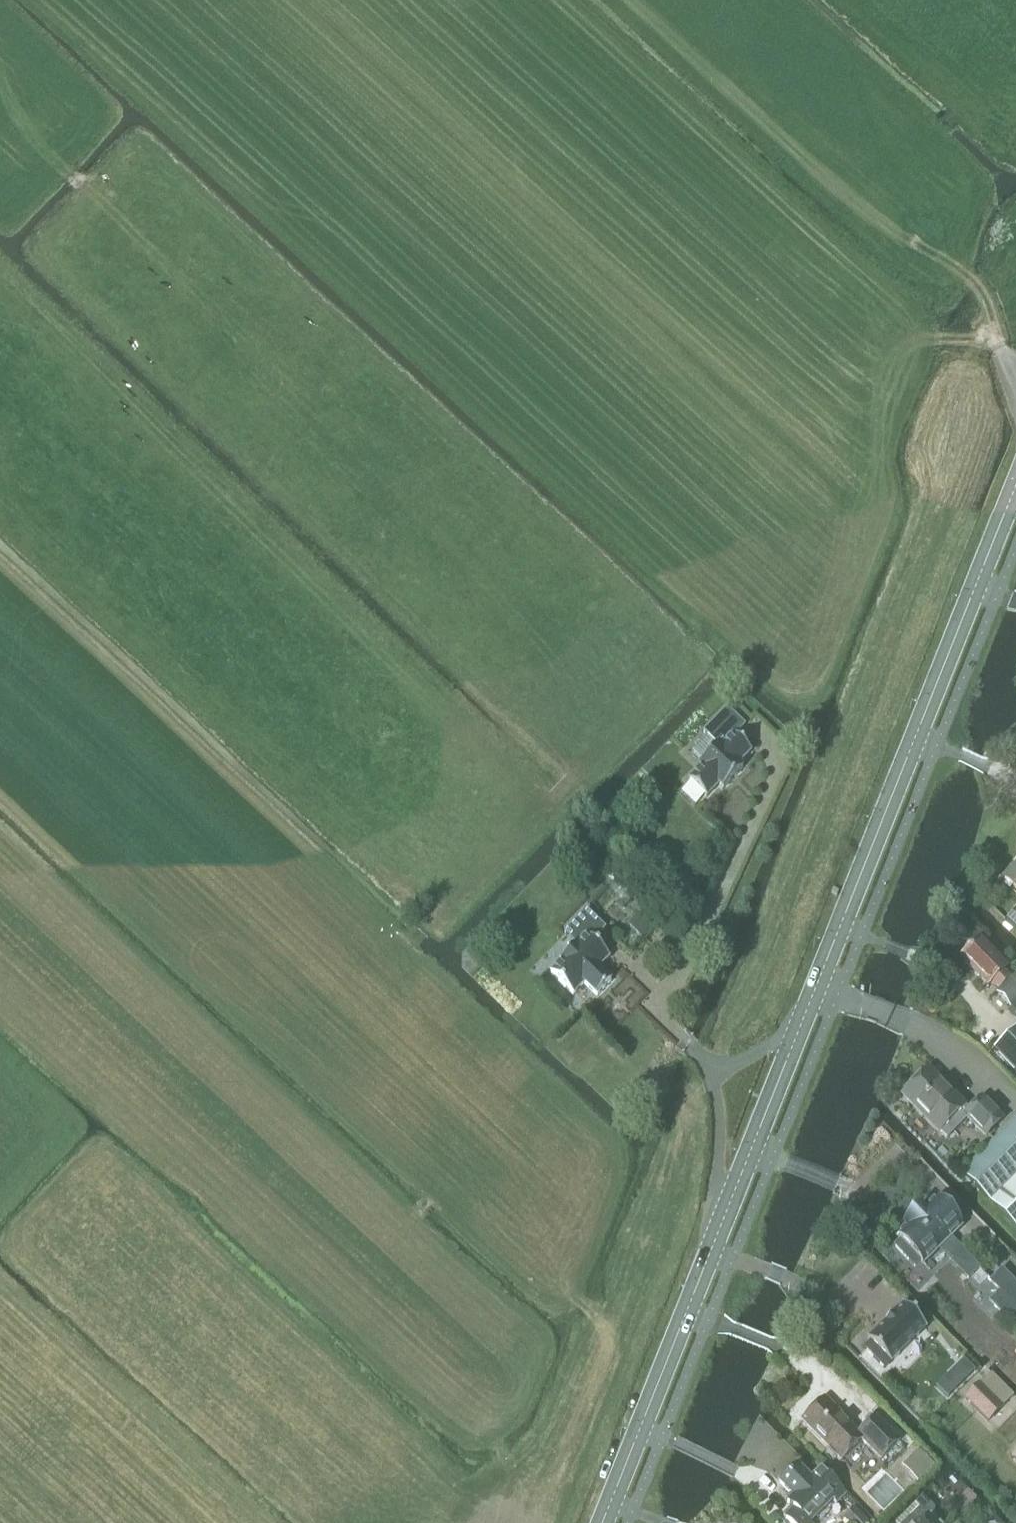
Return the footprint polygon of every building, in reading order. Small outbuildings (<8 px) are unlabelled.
[(703,767),(691,780),(708,796),(721,783),(723,786),(743,766),(740,763),(752,750),(735,734),(745,724),(727,708),(714,722),(704,733),(717,746),(700,764),(703,767)] [(1005,878),(1015,888),(1015,866),(1005,878)] [(563,964),(552,976),(573,995),(584,983),(597,995),(610,981),(597,968),(608,957),(592,942),(604,928),(586,912),(573,926),(586,938),(576,949),(575,948),(561,963),(563,964)] [(1004,973),(1009,968),(981,939),(962,957),(989,986),(994,982),(1000,988),(997,991),(1012,1007),(1015,1003),(1015,972),(1009,979),(1004,973)] [(994,1048),(1015,1070),(1015,1027),(994,1048)] [(930,1070),(904,1096),(941,1134),(948,1141),(967,1122),(971,1118),(965,1113),(969,1109),(967,1107),(930,1070)] [(969,1109),(965,1113),(971,1118),(967,1122),(986,1140),(999,1126),(1005,1120),(986,1102),(981,1097),(976,1102),(969,1109)] [(963,1172),(991,1201),(1015,1225),(1015,1118),(963,1172)] [(900,1240),(895,1245),(915,1267),(921,1262),(924,1265),(964,1228),(937,1199),(927,1208),(925,1205),(903,1225),(906,1228),(897,1236),(900,1240)] [(991,1302),(1008,1320),(1015,1312),(1015,1286),(1003,1272),(992,1282),(1002,1292),(991,1302)] [(872,1342),(868,1347),(888,1368),(893,1363),(894,1364),(928,1330),(904,1306),(869,1340),(872,1342)] [(951,1374),(961,1384),(976,1371),(965,1360),(951,1374)] [(1004,1405),(981,1382),(966,1397),(989,1420),(1004,1405)] [(825,1399),(803,1421),(841,1461),(862,1440),(882,1459),(889,1466),(906,1450),(898,1443),(900,1441),(876,1418),(859,1434),(825,1399)] [(919,1450),(903,1466),(918,1482),(934,1467),(919,1450)] [(780,1483),(794,1496),(788,1502),(795,1509),(786,1517),(792,1522),(810,1522),(833,1500),(837,1503),(846,1495),(821,1470),(813,1477),(812,1479),(798,1465),(780,1483)] [(967,1490),(957,1500),(966,1510),(976,1500),(976,1499),(977,1499),(968,1489),(967,1490)] [(933,1515),(935,1508),(924,1497),(898,1522),(941,1522),(933,1515)]
